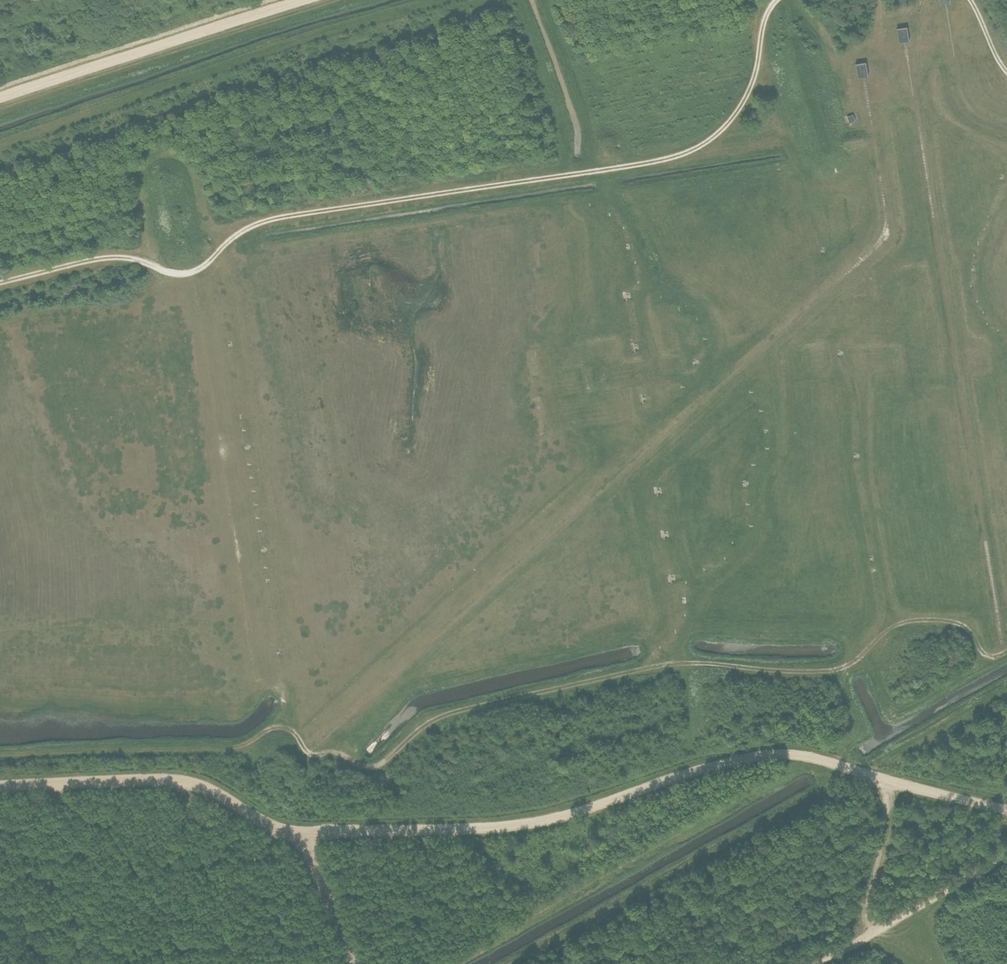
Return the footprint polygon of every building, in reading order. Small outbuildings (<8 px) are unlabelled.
[(899,42),(909,41),(907,27),(897,28),(899,42)] [(858,78),(868,76),(865,62),(855,64),(858,78)]
